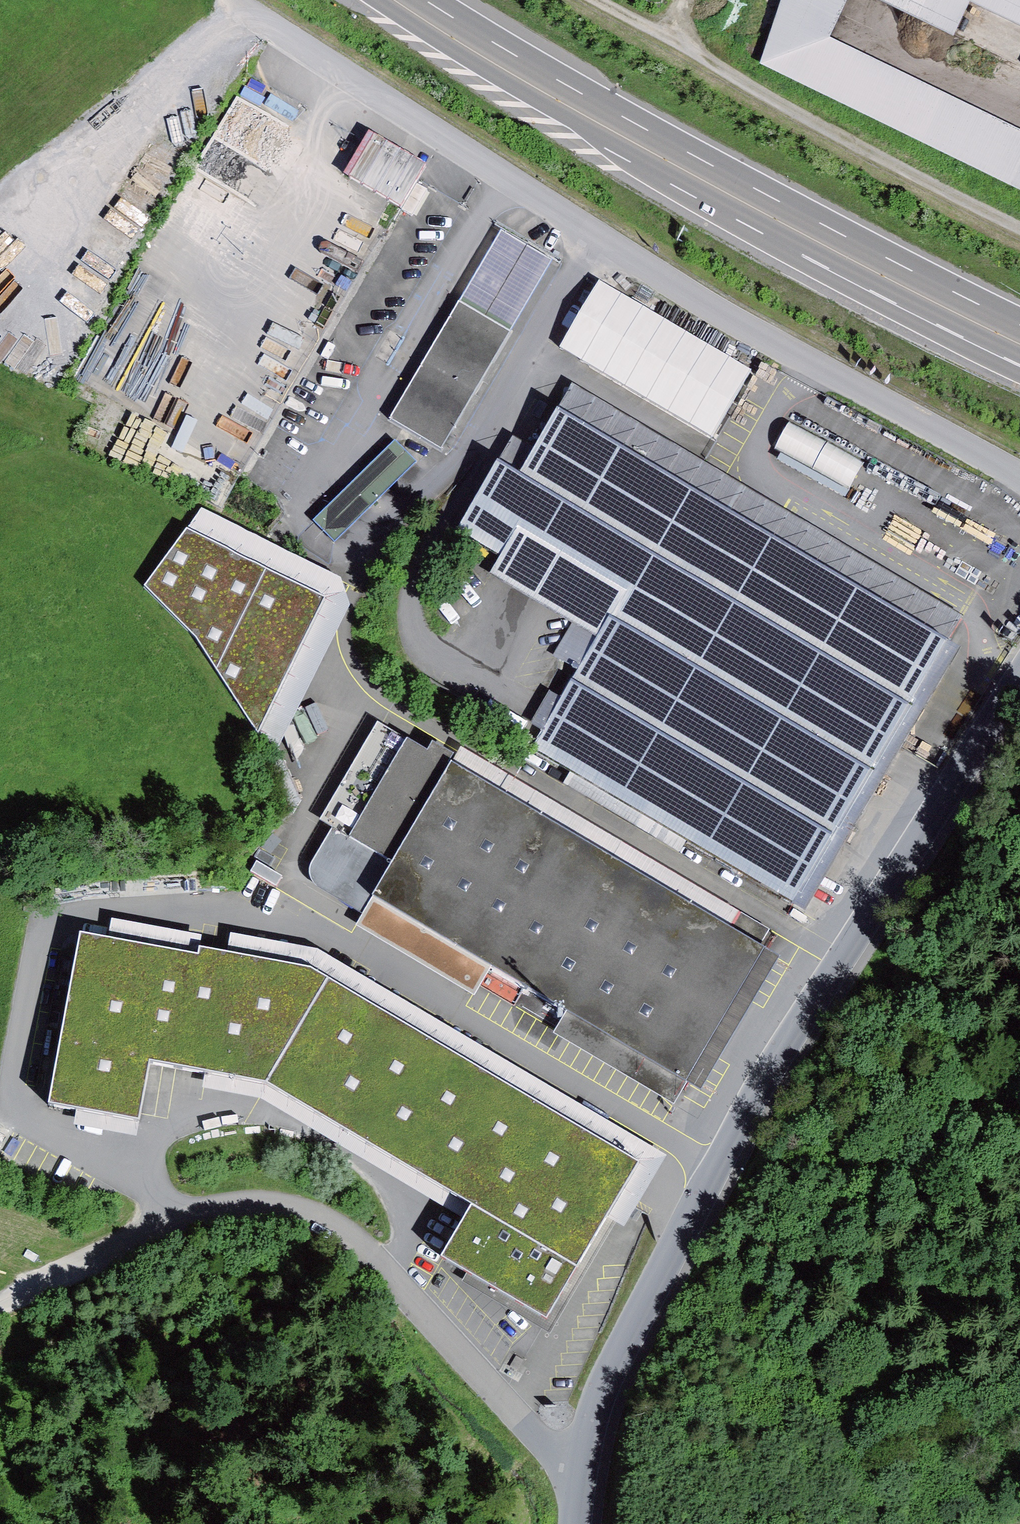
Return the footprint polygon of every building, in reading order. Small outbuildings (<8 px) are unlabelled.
[(758,67),(1019,194),(1019,134),(828,42),(848,0),(780,0),(758,67)] [(952,41),(968,8),(1019,33),(1019,0),(868,0),(952,41)] [(373,138),(350,180),(401,209),(425,167),(373,138)] [(502,233),(459,305),(510,336),(553,264),(502,233)] [(598,283),(557,352),(711,441),(750,374),(598,283)] [(510,336),(459,305),(390,421),(440,451),(510,336)] [(576,389),(558,418),(947,648),(965,619),(576,389)] [(947,648),(558,418),(520,481),(497,468),(457,535),(498,559),(488,577),(572,627),(554,658),(582,675),(535,753),(794,906),(947,648)] [(773,458),(846,498),(865,462),(792,423),(773,458)] [(396,443),(313,525),(334,547),(418,465),(396,443)] [(343,582),(202,511),(145,589),(198,641),(274,762),(351,610),(343,582)] [(961,657),(947,648),(794,906),(808,914),(961,657)] [(428,757),(378,727),(321,823),(333,830),(396,867),(374,904),(567,1018),(688,1090),(766,959),(758,954),(770,933),(739,914),(727,934),(450,770),(449,770),(454,760),(433,748),(428,757)] [(462,751),(450,770),(727,934),(739,914),(462,751)] [(396,867),(333,830),(312,867),(309,874),(310,881),(314,887),(316,889),(363,919),(374,904),(396,867)] [(111,916),(107,935),(198,951),(199,943),(201,932),(111,916)] [(265,1079),(328,972),(313,963),(199,943),(198,951),(107,935),(80,928),(47,1098),(77,1105),(139,1116),(149,1055),(205,1066),(265,1079)] [(550,1316),(469,1268),(463,1279),(551,1331),(617,1218),(627,1224),(668,1153),(317,946),(231,931),(228,948),(313,963),(328,972),(644,1158),(550,1316)] [(766,959),(688,1090),(706,1098),(782,968),(766,959)] [(644,1158),(328,972),(265,1079),(475,1202),(466,1217),(445,1253),(469,1268),(550,1316),(644,1158)] [(688,1090),(567,1018),(556,1037),(676,1109),(688,1090)] [(261,1096),(466,1217),(475,1202),(265,1079),(205,1066),(203,1085),(261,1096)] [(139,1116),(77,1105),(74,1122),(136,1134),(139,1116)]
